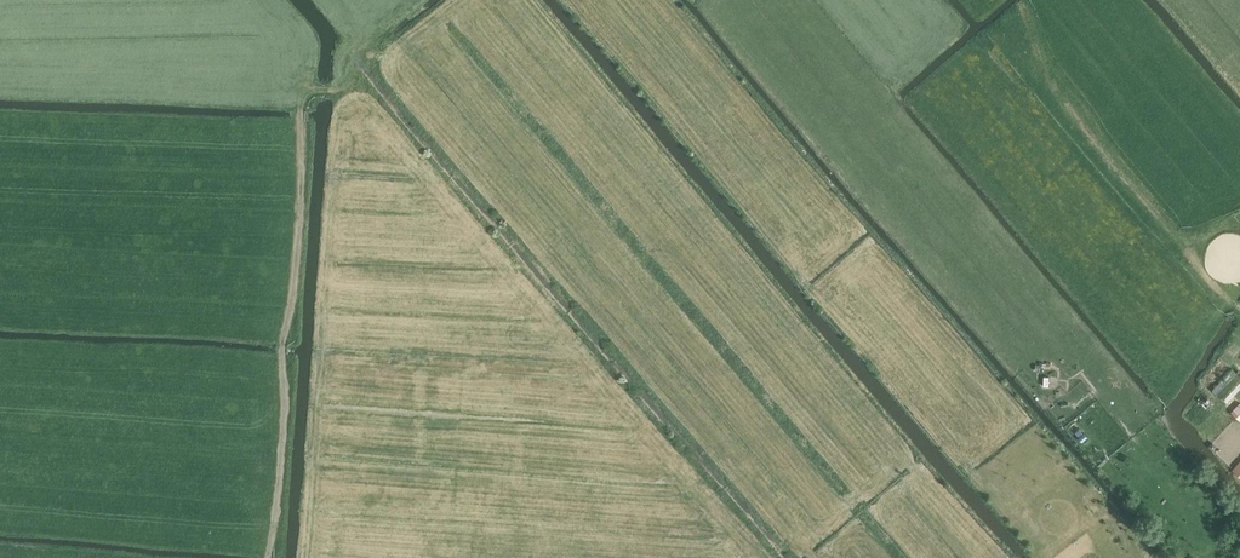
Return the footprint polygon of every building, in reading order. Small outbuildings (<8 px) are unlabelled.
[(1239,403),(1239,374),(1233,367),(1212,389),(1234,409),(1239,403)]
